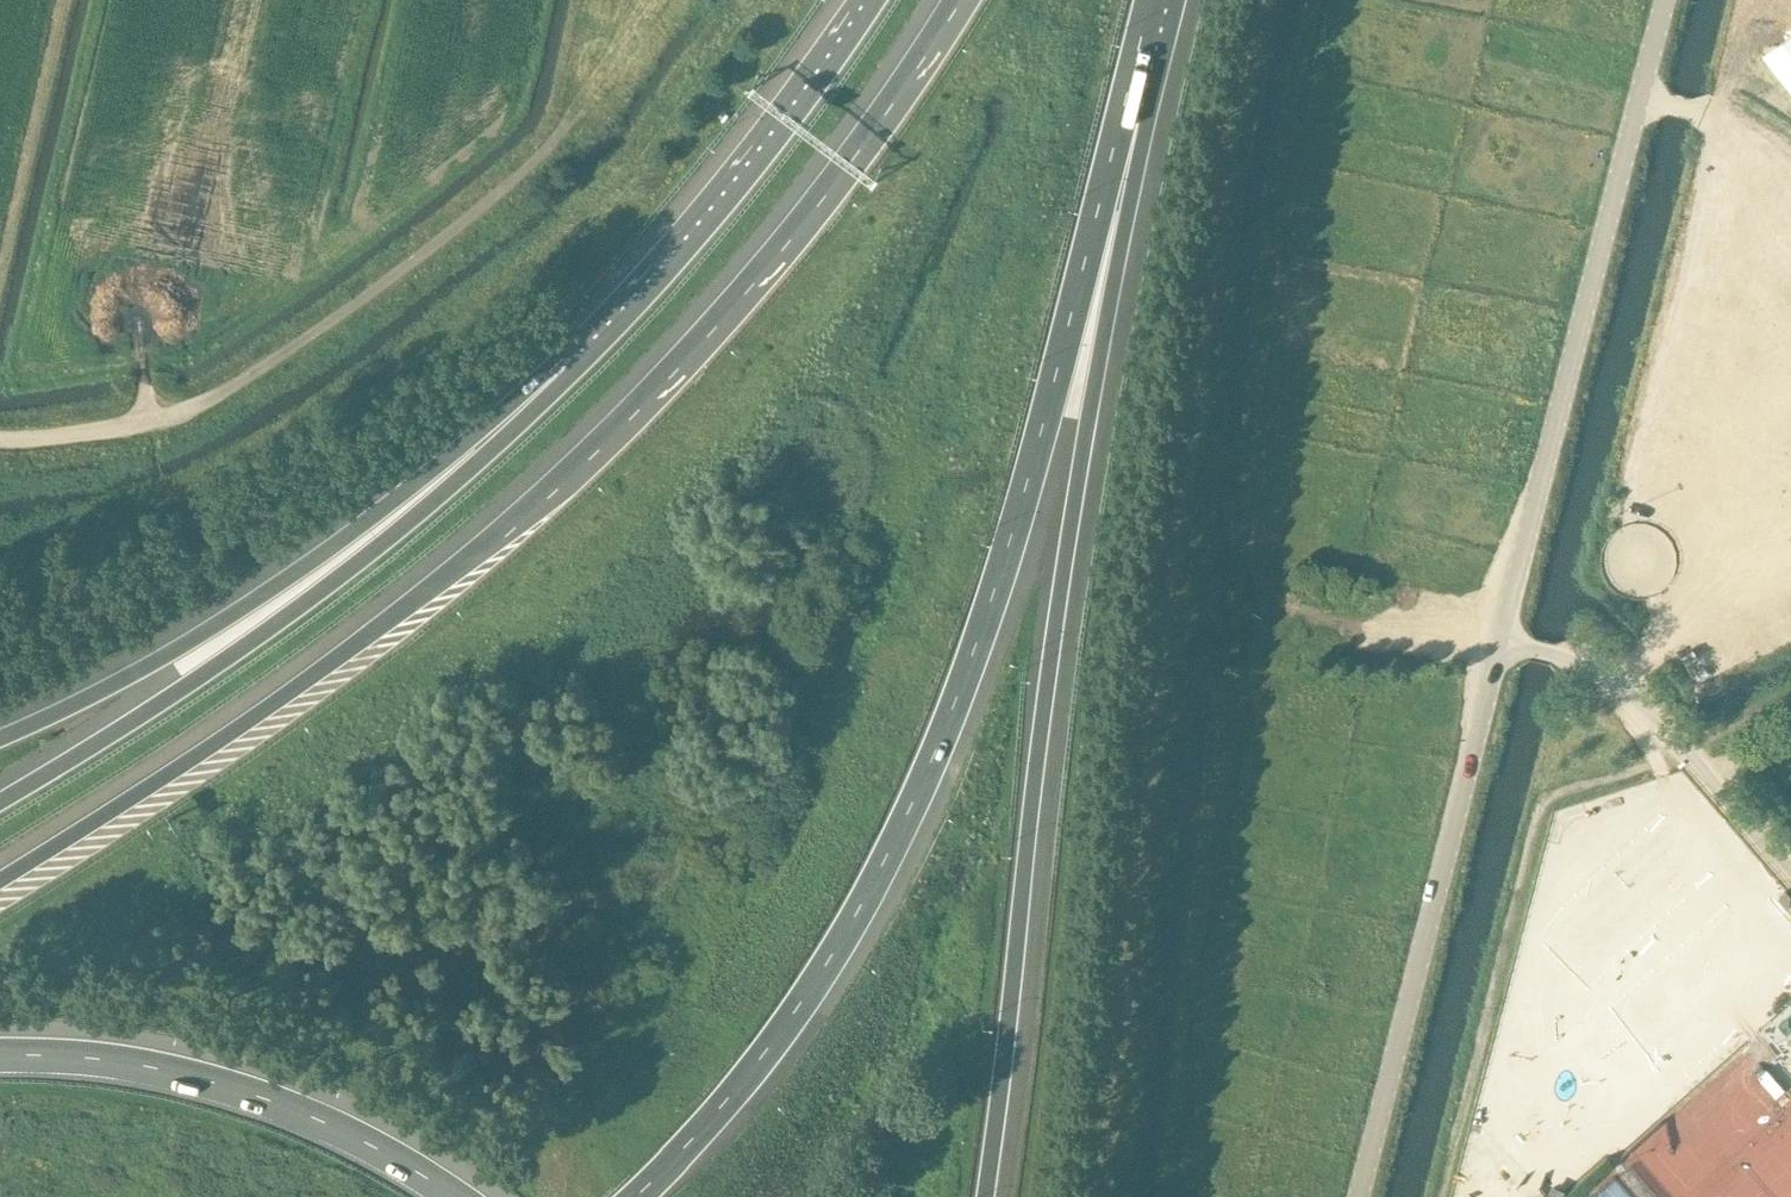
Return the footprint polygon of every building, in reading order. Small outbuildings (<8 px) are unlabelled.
[(1653,1196),(1790,1196),(1790,1092),(1745,1040),(1616,1155),(1653,1196)]
